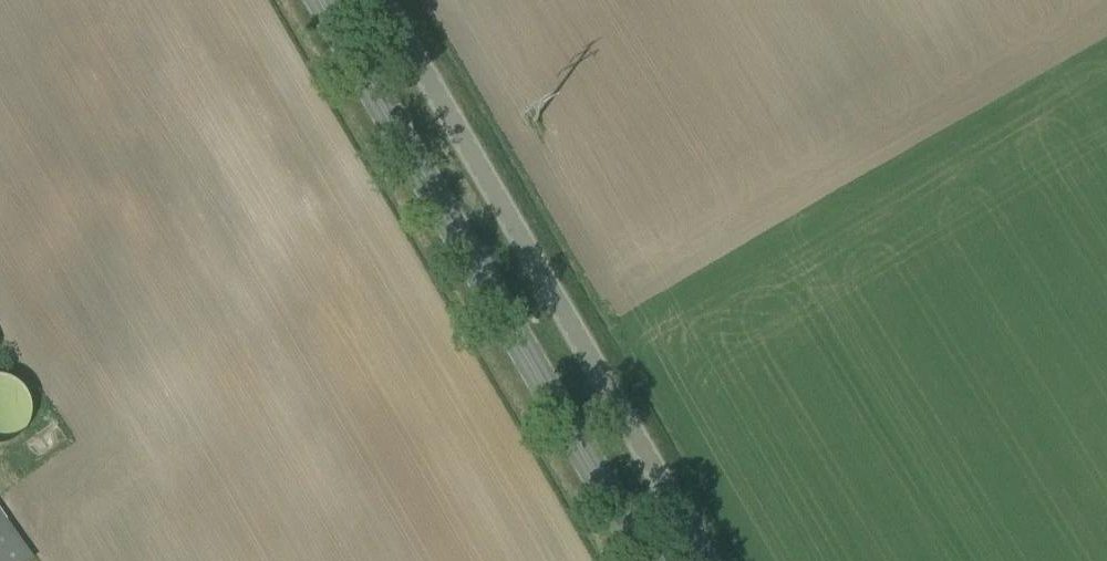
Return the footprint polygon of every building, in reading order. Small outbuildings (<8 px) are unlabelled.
[(4,445),(8,443),(12,442),(16,440),(19,437),(22,434),(25,430),(28,427),(29,423),(31,418),(31,414),(32,410),(31,405),(30,401),(29,397),(27,393),(24,389),(22,386),(18,383),(15,380),(11,378),(7,377),(2,376),(0,375),(0,445),(4,445)] [(35,558),(0,509),(0,560),(31,560),(35,558)]
